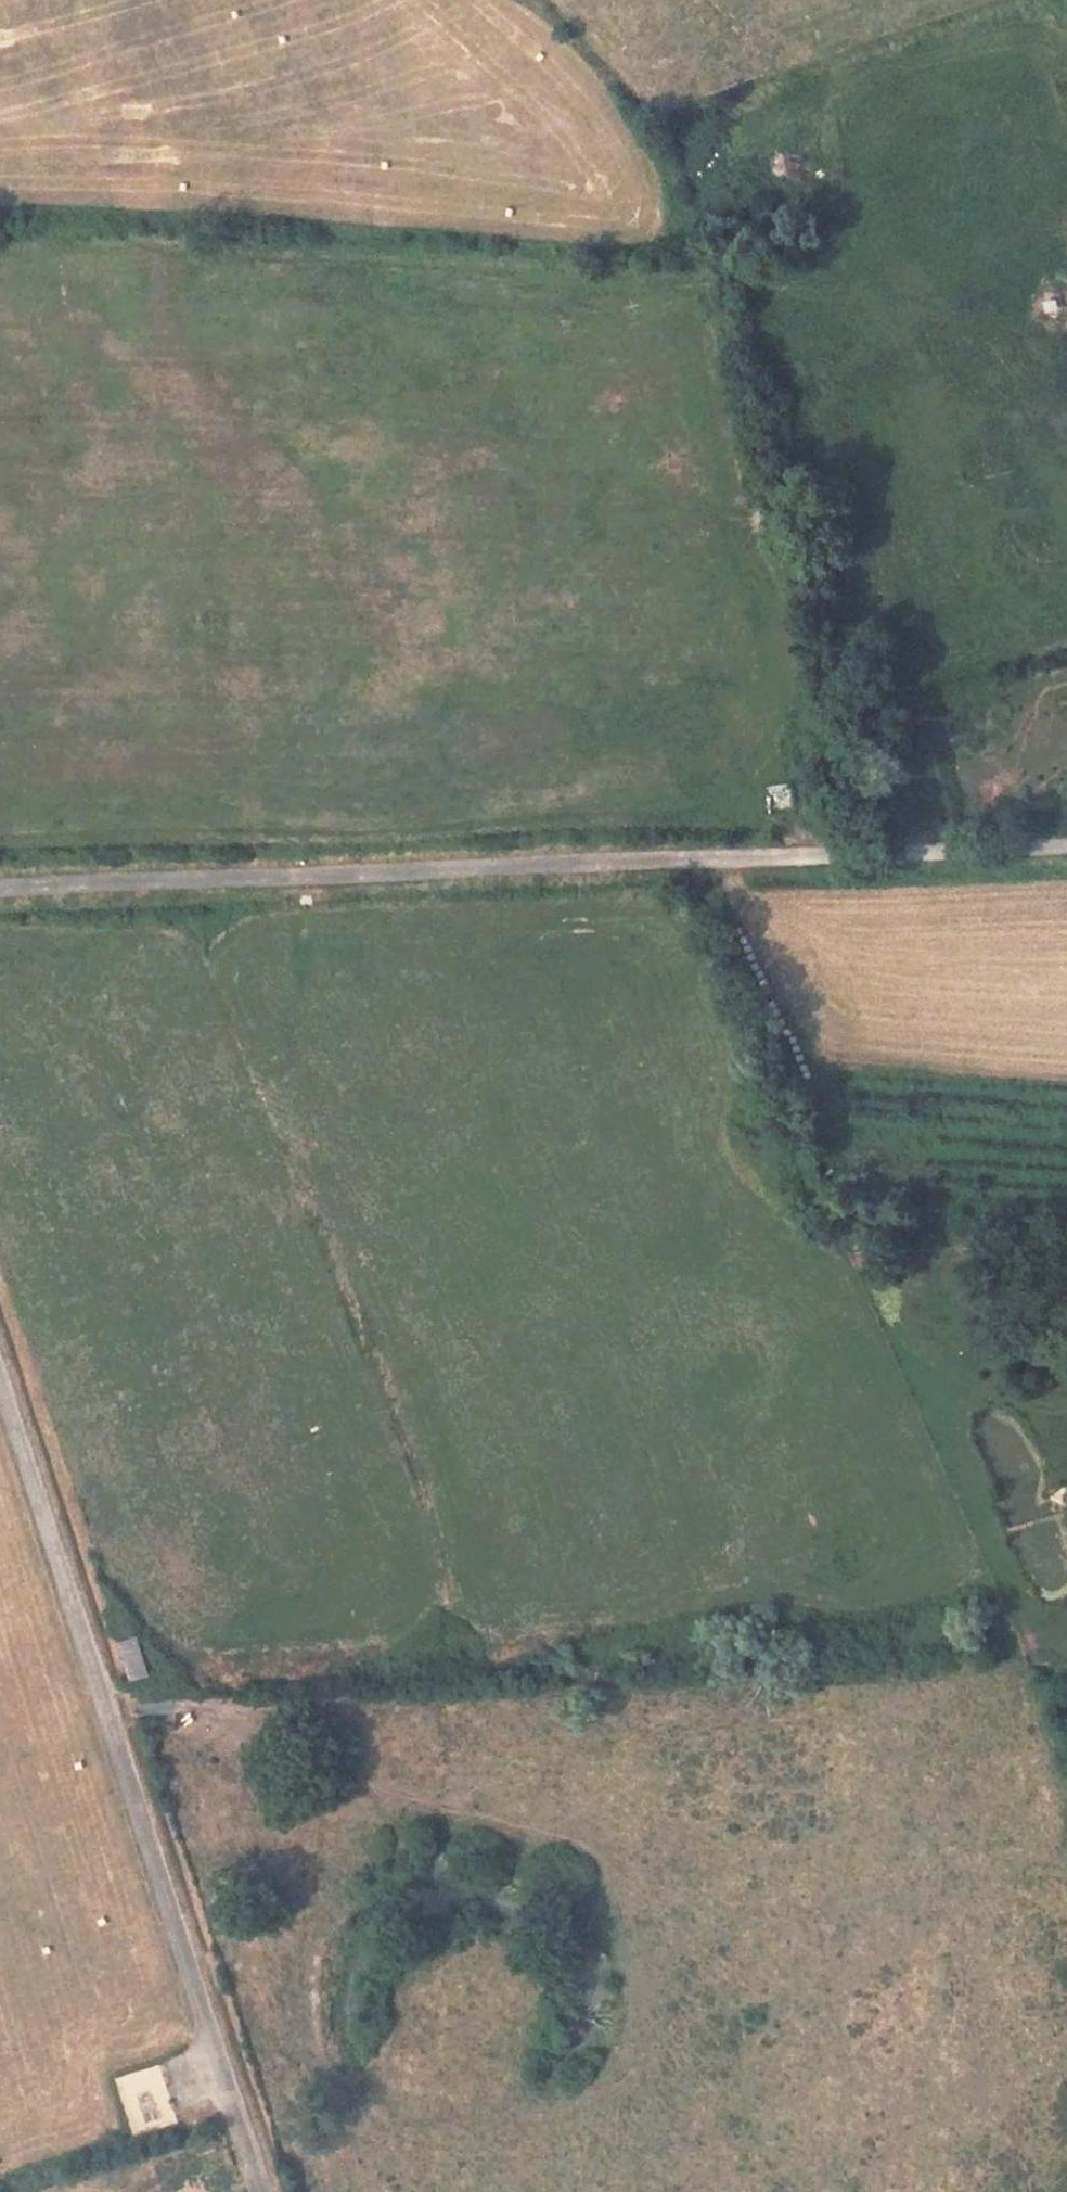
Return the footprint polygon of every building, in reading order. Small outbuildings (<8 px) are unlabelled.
[(138,1634),(118,1639),(126,1680),(146,1676),(138,1634)] [(116,2074),(128,2133),(176,2123),(164,2064),(116,2074)]
